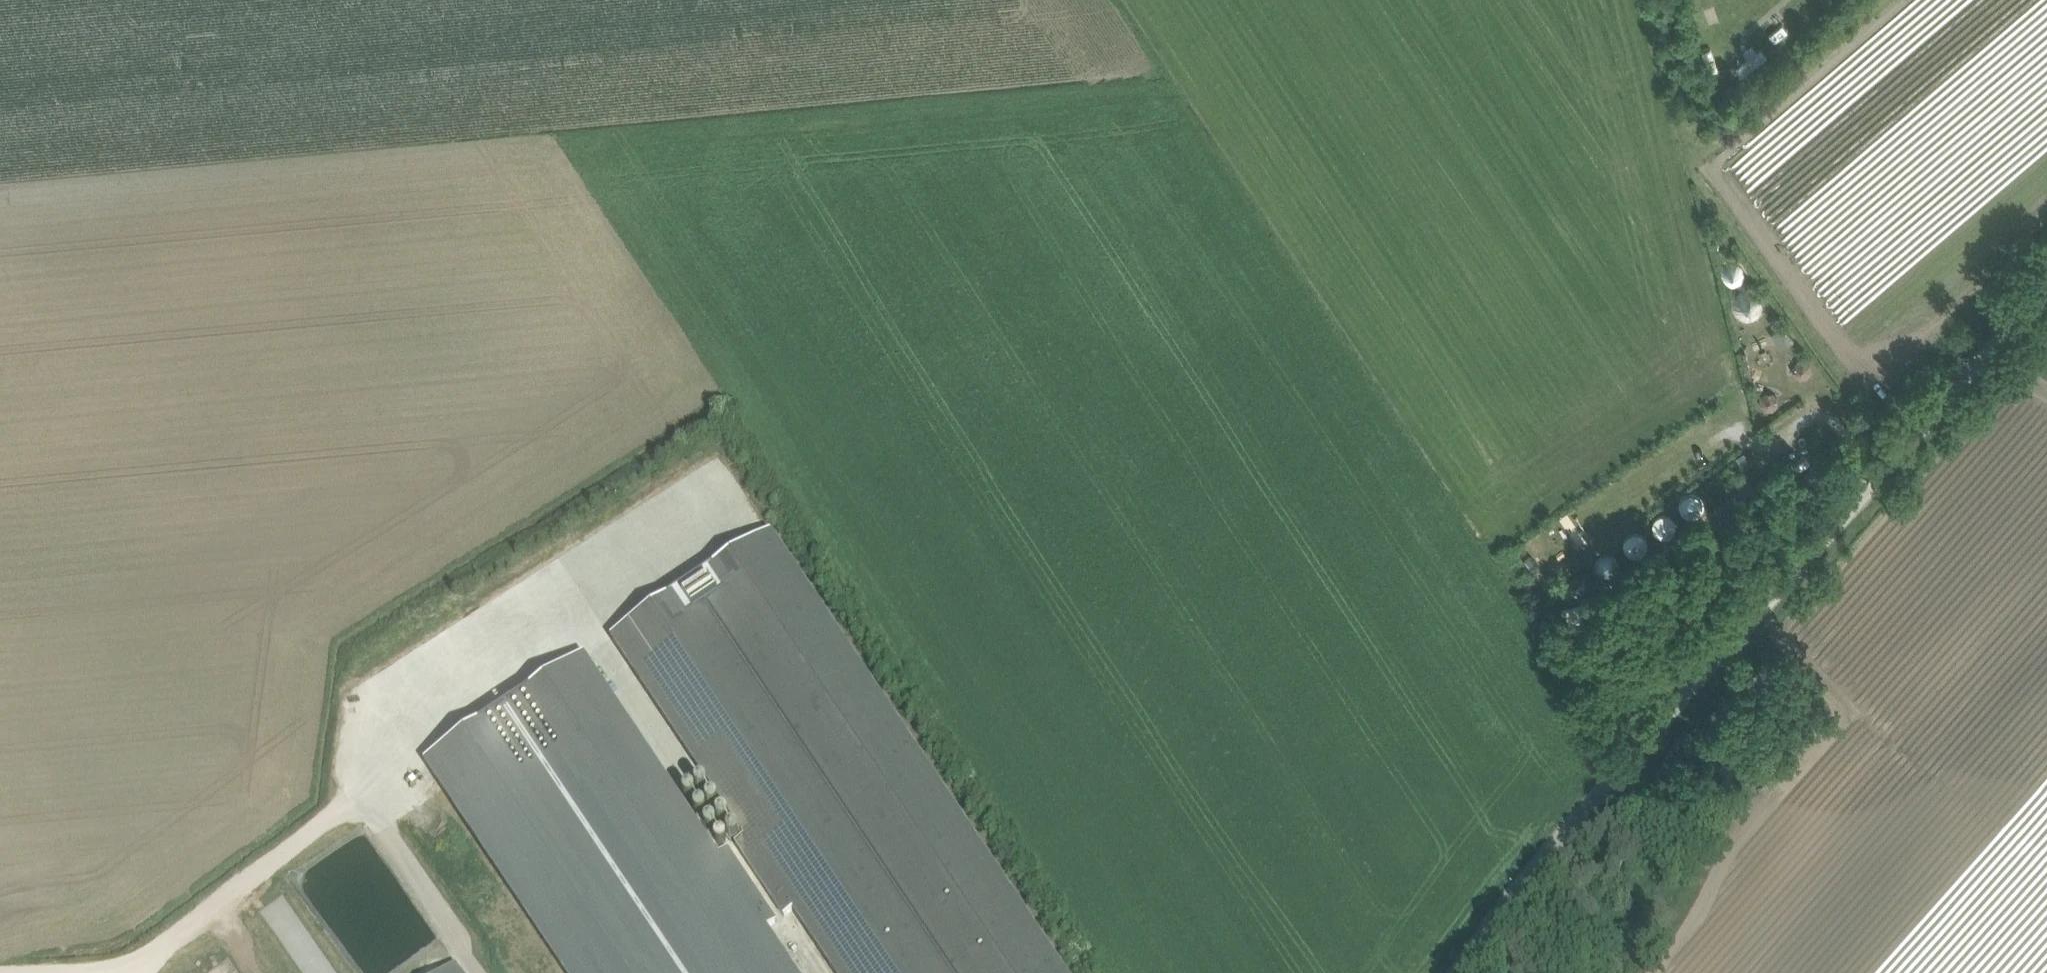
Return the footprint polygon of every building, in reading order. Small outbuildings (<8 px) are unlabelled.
[(1742,292),(1736,298),(1734,305),(1736,313),(1743,319),(1751,320),(1758,316),(1763,309),(1763,301),(1758,294),(1750,291),(1742,292)] [(1775,389),(1767,389),(1761,395),(1761,403),(1767,409),(1775,409),(1780,403),(1781,395),(1775,389)] [(1743,447),(1736,452),(1743,462),(1750,457),(1743,447)] [(1692,494),(1684,496),(1679,502),(1678,511),(1683,518),(1691,521),(1699,518),(1704,512),(1704,503),(1700,496),(1692,494)] [(1666,512),(1658,515),(1653,521),(1652,530),(1657,537),(1665,540),(1673,537),(1678,531),(1678,522),(1674,515),(1666,512)] [(611,637),(745,837),(735,843),(784,916),(794,910),(836,972),(1066,972),(771,531),(611,637)] [(1637,531),(1629,534),(1624,540),(1624,549),(1628,556),(1636,558),(1644,556),(1650,550),(1650,541),(1645,534),(1637,531)] [(1608,558),(1600,561),(1594,567),(1594,575),(1599,582),(1607,585),(1615,583),(1620,576),(1620,568),(1616,561),(1608,558)] [(1566,606),(1566,618),(1575,626),(1587,624),(1593,614),(1588,602),(1576,599),(1566,606)] [(425,762),(566,972),(797,972),(767,928),(777,922),(728,849),(718,855),(585,655),(425,762)] [(455,961),(438,972),(464,972),(455,961)]
